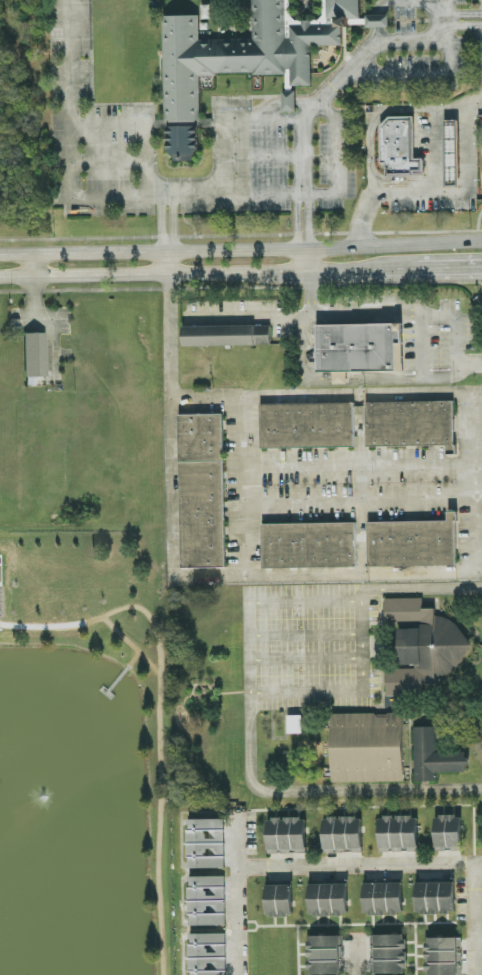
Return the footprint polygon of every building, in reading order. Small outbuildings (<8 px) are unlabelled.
[(286,73),(287,94),(294,87),(312,86),(311,47),(342,46),(341,20),(361,19),(360,0),(253,0),(254,39),(200,41),(199,16),(163,17),(168,151),(180,162),(193,161),(193,158),(201,148),(199,76),(286,73)] [(366,16),(367,28),(389,28),(389,16),(366,16)] [(283,112),(297,112),(296,92),(283,92),(283,112)] [(381,164),(386,164),(387,176),(423,175),(423,159),(416,160),(416,119),(381,119),(381,164)] [(446,189),(460,188),(459,121),(445,122),(446,189)] [(317,326),(402,324),(403,371),(318,372),(317,326)] [(184,347),(272,346),(271,325),(183,327),(184,347)] [(47,377),(46,333),(24,334),(25,378),(47,377)] [(454,401),(367,403),(368,448),(448,446),(448,456),(455,455),(454,401)] [(262,450),(355,448),(354,403),(260,405),(262,450)] [(366,404),(355,404),(355,431),(366,431),(366,404)] [(179,415),(182,569),(226,568),(223,415),(179,415)] [(368,523),(369,568),(457,566),(456,513),(449,513),(449,522),(368,523)] [(357,568),(356,523),(263,525),(264,569),(357,568)] [(387,694),(435,693),(475,642),(443,618),(436,618),(436,610),(423,610),(423,599),(386,599),(386,623),(421,623),(416,629),(399,629),(400,666),(413,665),(418,669),(387,669),(387,694)] [(332,715),(333,783),(405,782),(404,714),(332,715)] [(289,734),(303,734),(303,716),(288,716),(289,734)] [(416,782),(436,782),(436,773),(468,773),(467,753),(435,754),(435,727),(414,728),(416,782)] [(463,817),(436,816),(435,849),(462,850),(463,817)] [(418,817),(379,817),(380,852),(419,851),(418,817)] [(363,818),(324,818),(325,853),(364,852),(363,818)] [(268,819),(269,853),(308,852),(307,819),(268,819)] [(225,869),(224,820),(188,820),(189,869),(225,869)] [(225,877),(190,878),(191,927),(226,926),(225,877)] [(267,918),(294,917),(293,883),(267,884),(267,918)] [(404,883),(365,884),(365,915),(404,915),(404,883)] [(455,883),(416,883),(417,915),(456,914),(455,883)] [(349,916),(349,884),(310,885),(310,917),(349,916)] [(190,934),(191,974),(227,974),(226,934),(190,934)] [(407,974),(407,935),(375,936),(376,974),(407,974)] [(345,974),(343,936),(308,937),(310,974),(335,974),(345,974)] [(427,939),(427,974),(459,974),(459,938),(427,939)]
